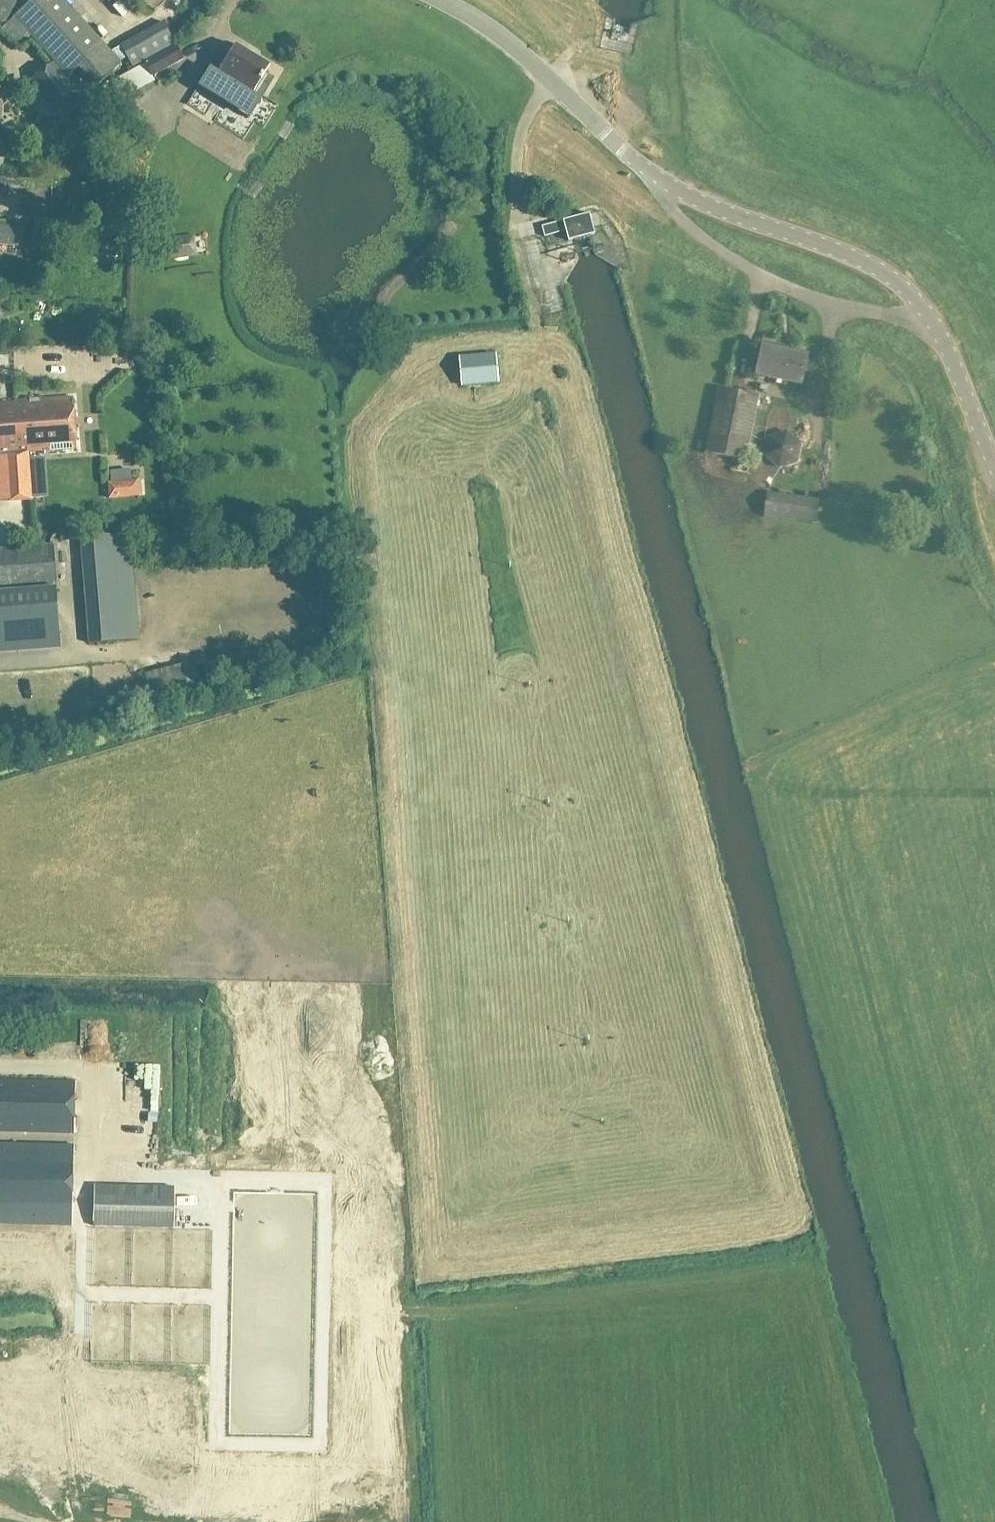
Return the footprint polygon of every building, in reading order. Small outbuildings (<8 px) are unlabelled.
[(4,23),(17,0),(0,0),(0,21),(4,23)] [(15,15),(1,27),(17,44),(30,33),(64,72),(67,69),(71,73),(80,66),(95,82),(119,60),(109,49),(100,40),(65,0),(32,0),(15,15)] [(163,21),(125,42),(120,44),(132,67),(135,66),(175,44),(163,21)] [(222,45),(197,85),(248,117),(274,76),(265,71),(269,65),(235,43),(231,50),(222,45)] [(175,44),(135,66),(142,78),(151,72),(153,75),(184,58),(175,44)] [(53,63),(30,81),(51,110),(76,92),(53,63)] [(544,215),(552,213),(550,206),(543,208),(544,215)] [(589,212),(541,225),(543,235),(565,229),(568,240),(594,233),(589,212)] [(19,225),(0,224),(0,244),(18,246),(30,246),(30,245),(38,246),(39,228),(29,228),(29,226),(19,225)] [(94,232),(93,254),(121,256),(122,233),(94,232)] [(193,234),(166,238),(168,258),(196,255),(193,234)] [(8,297),(0,297),(0,312),(8,313),(8,297)] [(802,384),(808,354),(763,344),(757,374),(802,384)] [(103,365),(118,360),(114,348),(99,353),(103,365)] [(495,352),(459,356),(461,384),(497,381),(495,352)] [(760,394),(720,386),(706,451),(747,459),(760,394)] [(8,452),(11,499),(32,497),(29,450),(77,447),(73,396),(0,401),(0,453),(8,452)] [(798,461),(803,443),(788,429),(768,435),(765,454),(780,467),(798,461)] [(144,478),(107,481),(108,498),(145,495),(144,478)] [(819,499),(768,491),(765,515),(816,523),(819,499)] [(89,642),(137,639),(129,539),(98,533),(80,534),(89,642)] [(61,647),(53,544),(0,548),(0,651),(61,647)] [(74,1081),(0,1079),(0,1130),(72,1132),(74,1081)] [(0,1142),(0,1223),(71,1224),(73,1144),(0,1142)] [(93,1185),(93,1208),(80,1207),(79,1232),(101,1233),(102,1225),(174,1227),(174,1186),(93,1185)]
